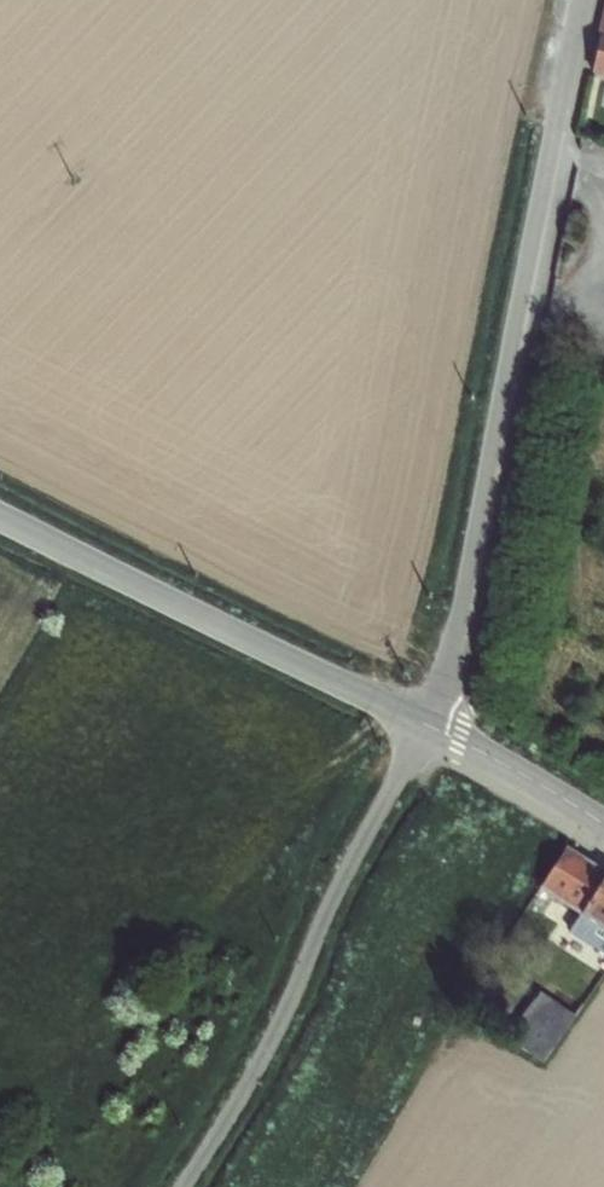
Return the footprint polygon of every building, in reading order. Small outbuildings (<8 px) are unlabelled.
[(584,109),(603,109),(603,13),(584,109)] [(563,849),(535,890),(603,936),(603,876),(563,849)] [(598,979),(577,964),(549,1003),(540,996),(509,1038),(539,1061),(598,979)]
